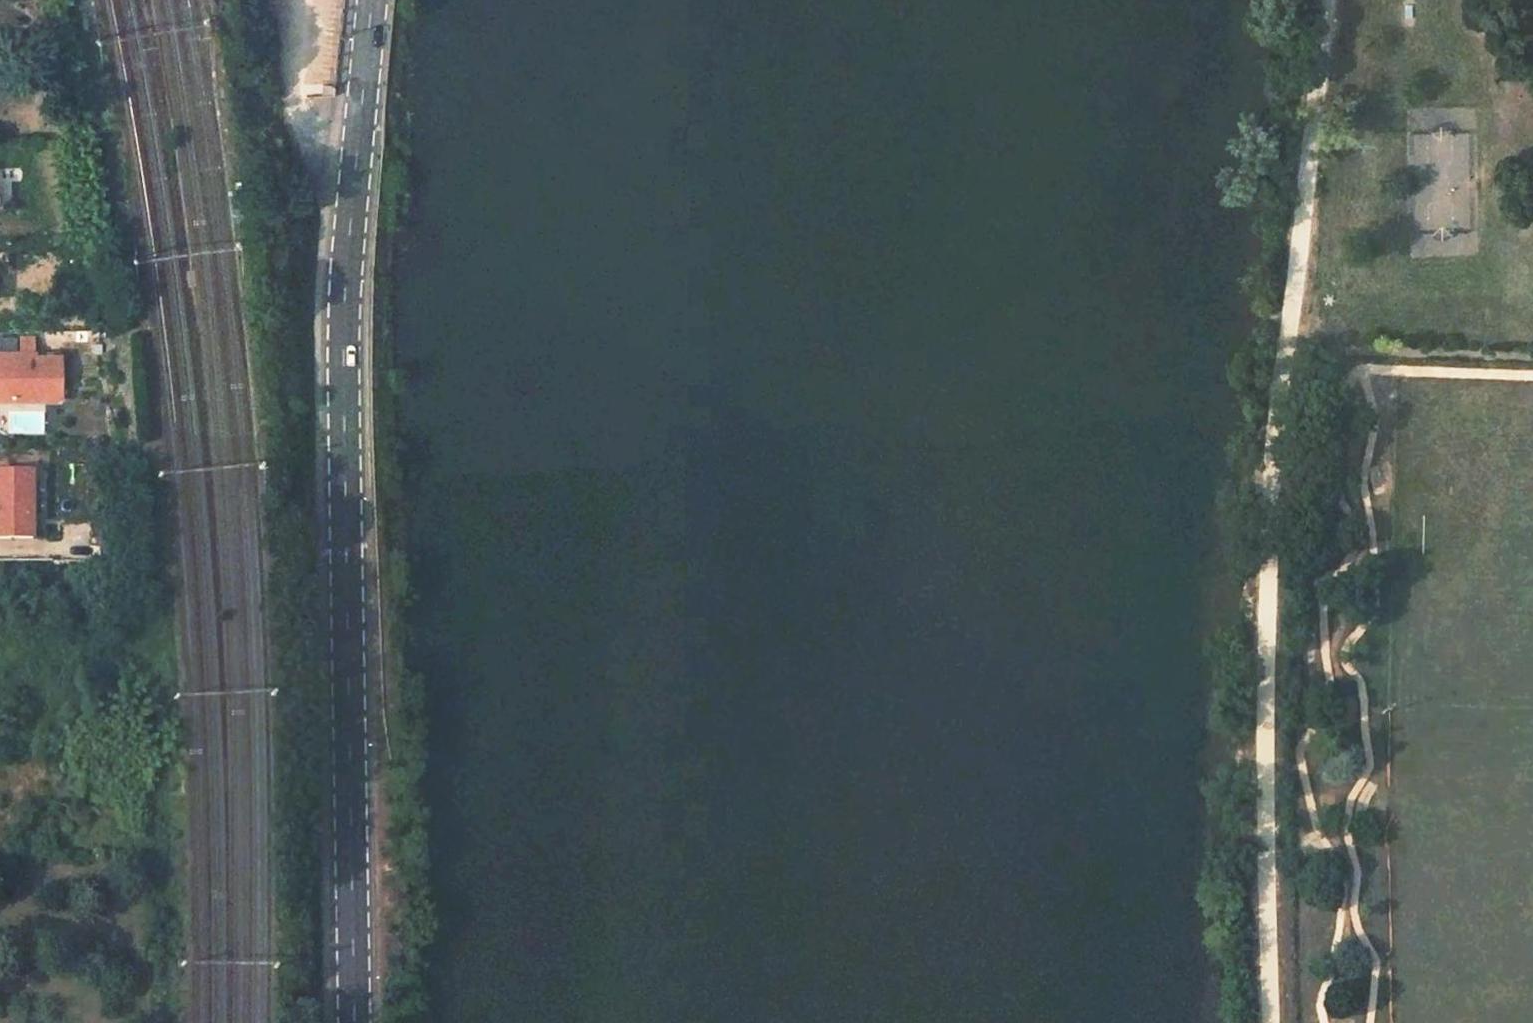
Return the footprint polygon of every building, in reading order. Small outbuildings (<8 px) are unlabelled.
[(1472,226),(1466,135),(1451,136),(1452,155),(1439,156),(1440,174),(1446,174),(1448,208),(1416,209),(1418,229),(1472,226)] [(0,352),(0,398),(61,398),(61,355),(35,355),(35,352),(0,352)] [(44,432),(43,404),(15,405),(15,432),(44,432)] [(32,535),(28,464),(0,465),(0,536),(32,535)]
